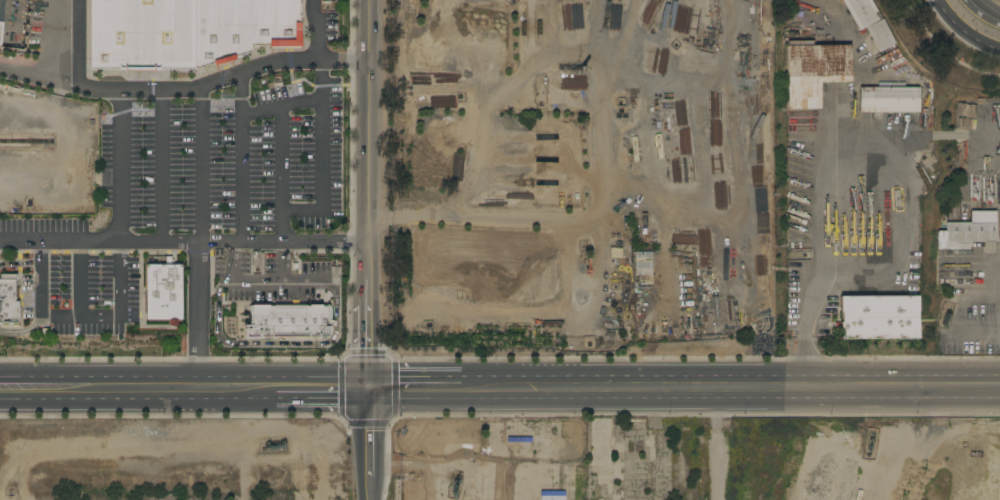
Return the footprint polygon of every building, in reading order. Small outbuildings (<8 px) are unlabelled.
[(29,55),(0,52),(0,0),(36,0),(29,55)] [(89,69),(90,0),(194,0),(193,69),(159,69),(159,70),(153,70),(153,71),(125,71),(125,70),(118,70),(118,69),(89,69)] [(193,69),(194,0),(251,0),(251,47),(251,53),(235,59),(214,67),(213,63),(193,69)] [(251,47),(300,47),(300,0),(251,0),(251,47)] [(858,31),(840,0),(870,0),(880,18),(858,31)] [(865,28),(880,19),(894,43),(879,52),(865,28)] [(787,46),(789,46),(789,41),(812,41),(812,46),(850,45),(850,82),(819,82),(819,109),(788,109),(787,46)] [(889,87),(889,82),(904,82),(904,87),(918,87),(918,88),(922,88),(922,93),(918,93),(918,112),(881,112),(881,119),(874,119),(874,112),(859,112),(859,87),(889,87)] [(422,189),(421,190),(420,191),(418,192),(415,191),(413,191),(412,190),(411,188),(410,186),(411,183),(411,181),(413,180),(415,179),(416,178),(419,179),(421,179),(422,181),(423,183),(424,184),(423,187),(422,189)] [(439,189),(438,191),(437,191),(434,192),(432,191),(430,190),(428,188),(428,185),(428,183),(429,181),(431,180),(433,179),(435,179),(436,179),(438,180),(440,182),(441,184),(441,185),(440,187),(439,189)] [(996,242),(994,242),(994,243),(985,243),(985,242),(971,242),(971,249),(970,249),(970,250),(938,250),(938,231),(947,231),(947,223),(971,223),(971,211),(995,211),(996,242)] [(652,252),(634,252),(634,275),(651,276),(652,252)] [(146,321),(146,264),(184,264),(183,321),(146,321)] [(21,323),(0,323),(0,275),(16,275),(16,302),(21,302),(21,323)] [(916,296),(917,311),(916,311),(916,321),(917,321),(917,339),(840,339),(840,327),(837,327),(835,326),(834,325),(835,324),(836,323),(842,323),(841,312),(840,312),(839,297),(916,296)] [(246,338),(246,324),(250,324),(250,305),(331,306),(331,339),(246,338)]
